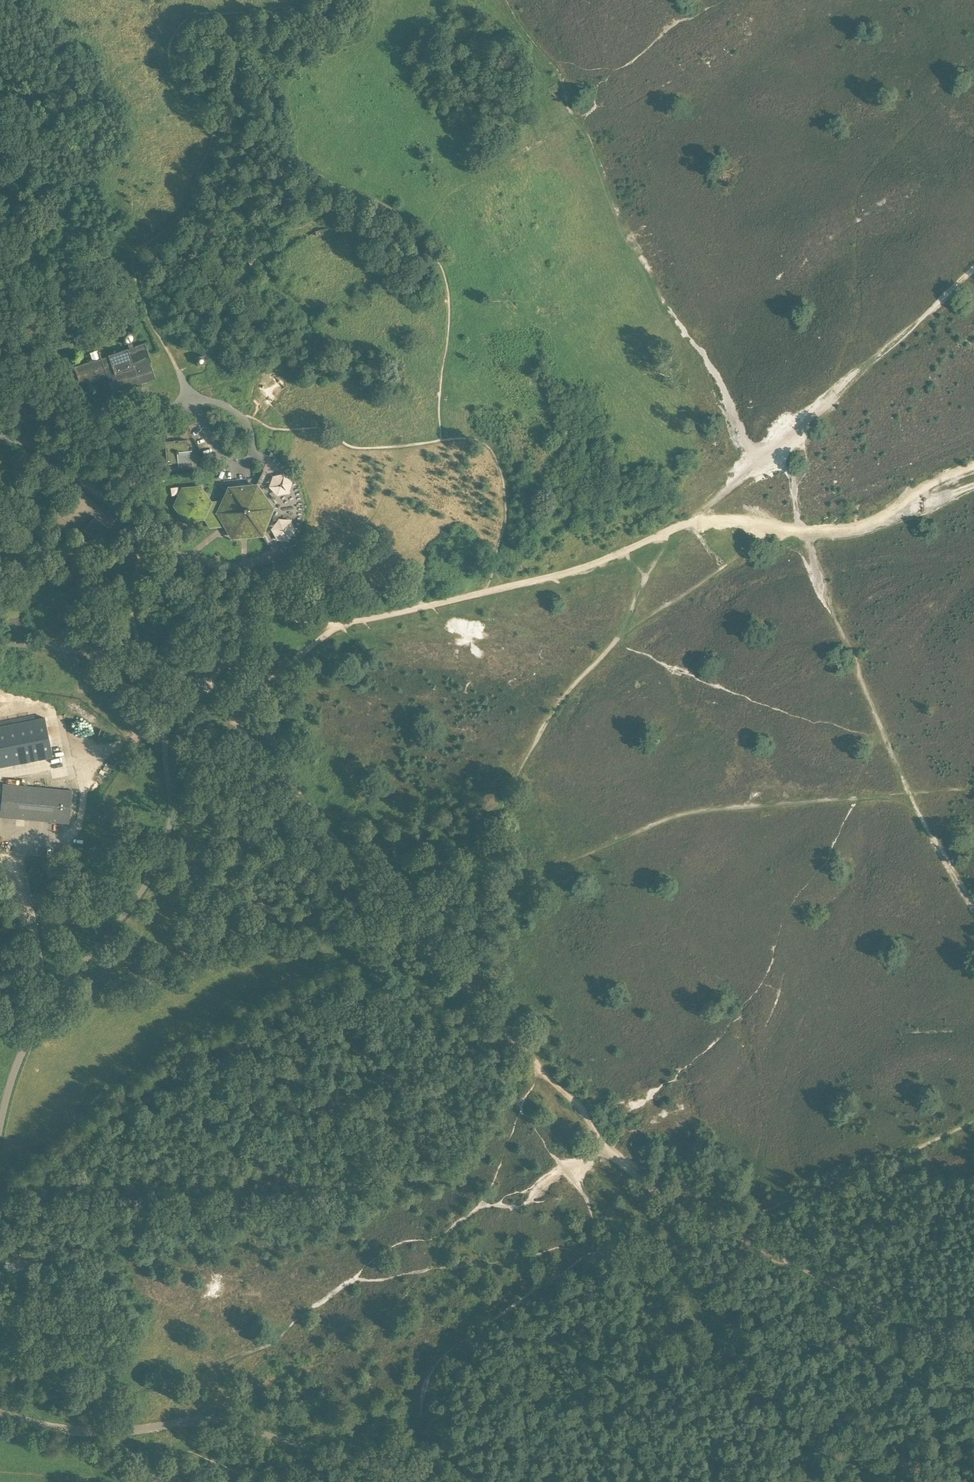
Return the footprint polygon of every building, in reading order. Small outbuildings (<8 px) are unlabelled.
[(246,272),(259,262),(256,257),(242,266),(246,272)] [(101,359),(107,377),(113,394),(120,391),(120,392),(140,386),(140,385),(141,384),(142,388),(146,386),(145,383),(156,379),(150,363),(151,363),(145,343),(135,347),(135,348),(134,348),(132,342),(135,341),(131,331),(121,335),(124,345),(127,344),(130,350),(128,350),(128,349),(108,356),(109,357),(101,359)] [(203,356),(195,358),(198,366),(206,363),(203,356)] [(107,377),(101,359),(94,362),(94,361),(74,367),(81,387),(91,383),(90,382),(107,377)] [(187,440),(165,442),(164,432),(154,433),(155,450),(165,449),(167,465),(178,464),(178,466),(192,465),(191,452),(188,452),(187,440)] [(224,525),(230,534),(259,531),(262,526),(265,527),(267,522),(264,521),(270,509),(255,488),(230,490),(226,501),(211,503),(201,488),(185,489),(178,506),(189,521),(204,520),(208,527),(224,525)] [(109,528),(95,517),(81,534),(95,546),(109,528)] [(0,727),(0,768),(52,758),(45,719),(0,727)] [(33,786),(33,782),(17,780),(17,784),(4,783),(1,817),(69,824),(73,791),(33,786)]
